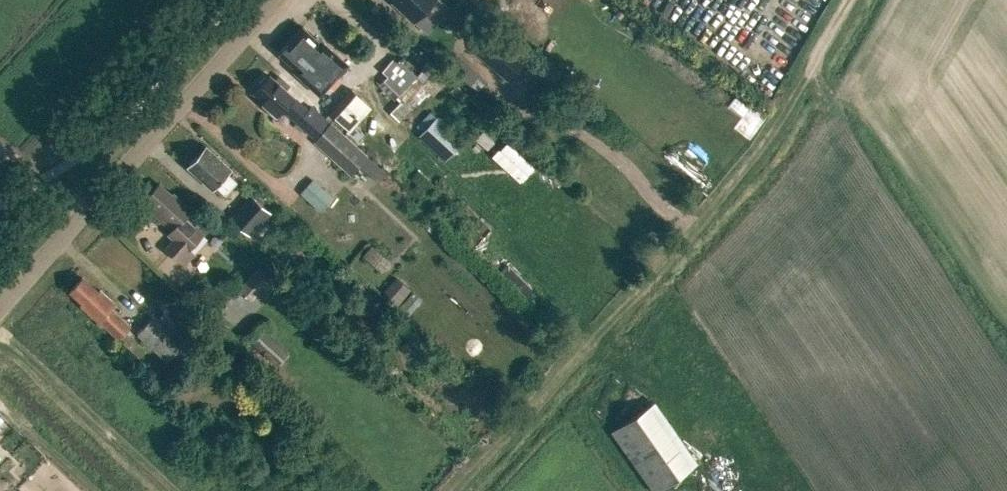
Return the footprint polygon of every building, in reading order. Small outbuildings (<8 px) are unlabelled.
[(392,2),(414,22),(434,0),(393,0),(392,2)] [(303,25),(290,39),(278,52),(295,68),(293,70),(319,95),(334,80),(348,64),(322,40),(320,42),(303,25)] [(394,110),(405,120),(447,76),(430,60),(419,73),(399,53),(385,67),(391,73),(382,82),(402,101),(394,110)] [(276,79),(271,75),(255,93),(266,103),(263,105),(277,117),(284,109),(299,122),(298,122),(315,137),(328,121),(311,106),(308,109),(294,97),(295,96),(288,90),(292,86),(279,75),(276,79)] [(332,118),(347,132),(368,108),(353,94),(332,118)] [(464,140),(437,115),(419,135),(446,160),(464,140)] [(359,164),(368,154),(331,121),(313,141),(350,174),(359,164)] [(509,143),(501,152),(528,175),(536,167),(509,143)] [(226,194),(237,182),(227,173),(231,168),(206,146),(188,167),(213,189),(216,185),(226,194)] [(386,171),(368,154),(359,164),(378,180),(386,171)] [(317,176),(304,191),(326,211),(339,196),(317,176)] [(174,195),(160,184),(147,199),(152,203),(148,207),(175,229),(172,234),(178,239),(170,248),(188,264),(197,253),(192,249),(206,232),(188,216),(194,209),(175,193),(174,195)] [(250,235),(271,211),(250,193),(230,216),(250,235)] [(370,244),(361,255),(381,272),(391,261),(370,244)] [(524,296),(532,288),(507,263),(499,271),(524,296)] [(288,293),(271,278),(258,267),(239,288),(252,300),(262,289),(279,303),(288,293)] [(398,304),(411,289),(396,275),(383,291),(398,304)] [(98,291),(83,277),(71,290),(82,301),(80,303),(99,321),(100,320),(120,339),(131,327),(111,308),(115,303),(100,289),(98,291)] [(155,314),(136,334),(137,334),(168,362),(186,341),(155,314)] [(276,365),(288,351),(263,329),(251,342),(276,365)] [(618,425),(655,490),(656,490),(703,465),(666,398),(618,425)]
